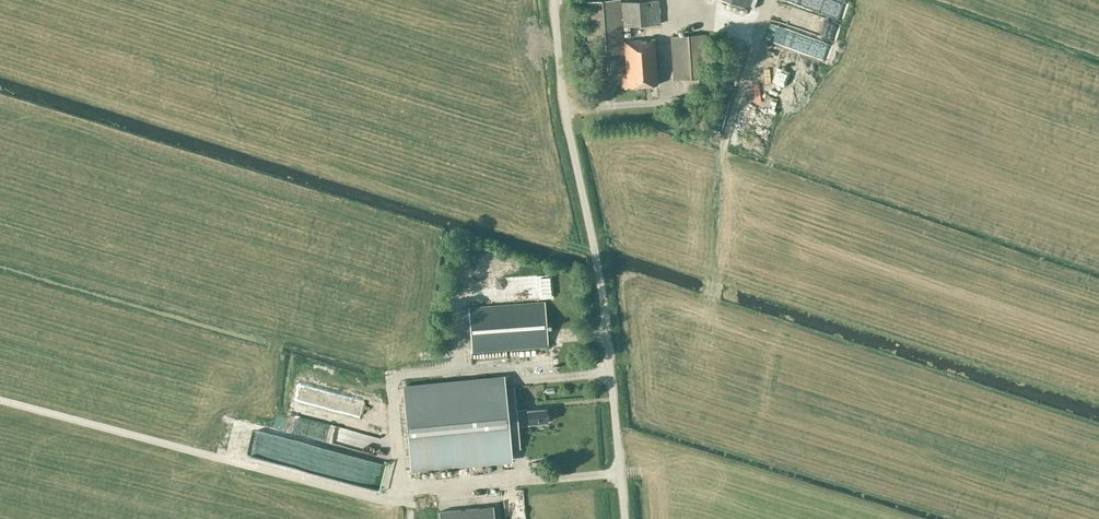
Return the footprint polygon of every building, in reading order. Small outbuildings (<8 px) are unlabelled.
[(585,1),(591,80),(622,77),(623,86),(658,84),(654,39),(642,40),(641,24),(660,22),(659,0),(643,0),(621,2),(623,25),(628,25),(630,41),(623,41),(620,0),(599,0),(585,1)] [(789,0),(774,0),(766,22),(781,26),(789,0)] [(805,12),(802,19),(792,15),(787,26),(797,31),(799,26),(811,31),(817,18),(805,12)] [(869,31),(871,24),(858,21),(857,28),(869,31)] [(767,77),(774,34),(759,31),(752,75),(767,77)] [(706,34),(671,36),(674,79),(709,76),(706,34)] [(836,34),(831,46),(843,51),(848,38),(836,34)] [(545,302),(469,308),(472,351),(548,345),(545,302)] [(366,394),(312,377),(308,391),(361,408),(366,394)] [(505,387),(504,377),(403,386),(410,468),(511,458),(511,448),(520,448),(517,420),(529,419),(529,423),(547,421),(546,407),(528,409),(528,411),(516,412),(514,386),(505,387)] [(380,459),(387,435),(310,412),(306,425),(338,434),(338,437),(345,439),(344,444),(353,447),(352,451),(380,459)] [(366,483),(371,465),(309,448),(304,466),(366,483)] [(375,483),(388,485),(390,468),(378,466),(375,483)] [(490,496),(491,500),(500,499),(498,484),(481,488),(482,497),(490,496)] [(439,511),(440,518),(494,518),(493,506),(439,511)]
